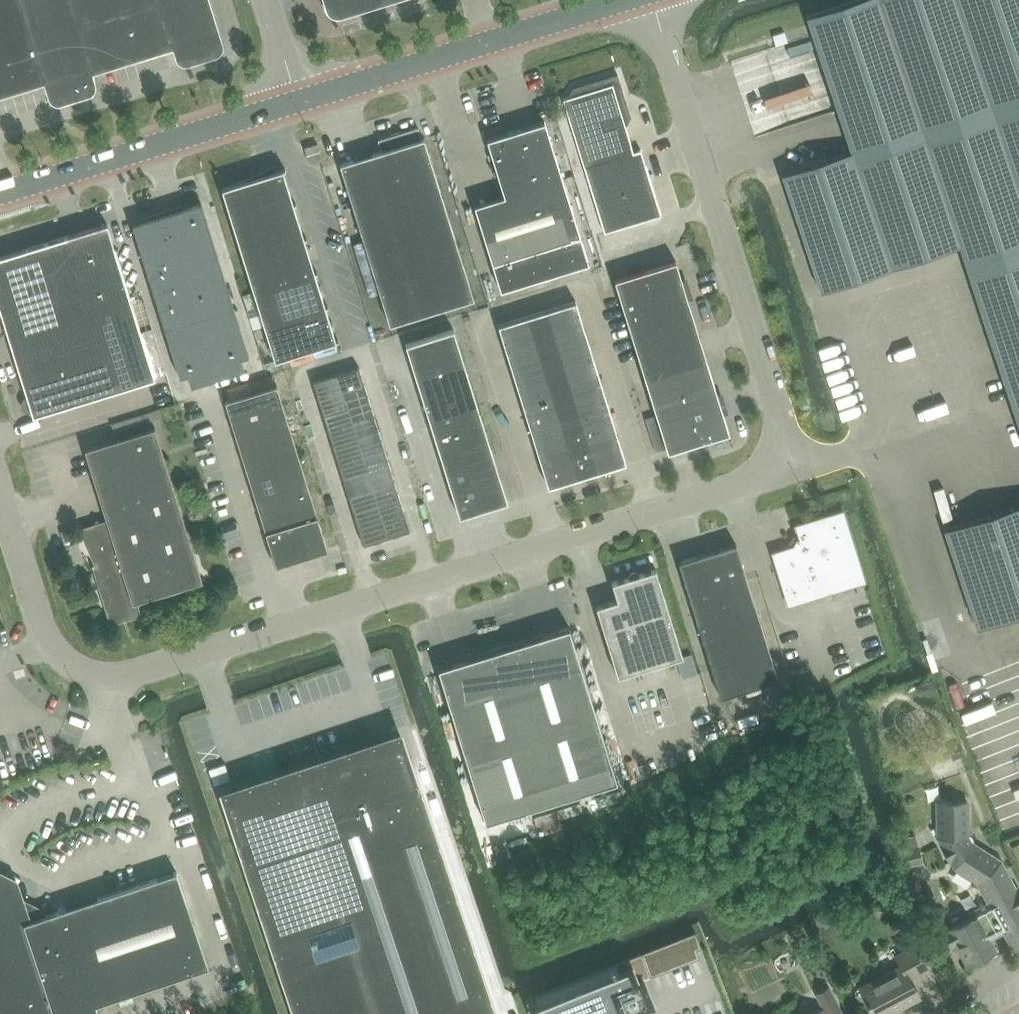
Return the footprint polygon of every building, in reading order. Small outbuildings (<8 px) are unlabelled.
[(44,81),(49,95),(49,97),(51,99),(53,100),(55,101),(58,102),(60,102),(90,93),(92,91),(94,89),(95,87),(96,85),(96,83),(96,81),(93,71),(173,46),(176,56),(177,58),(178,60),(180,61),(182,62),(185,62),(187,62),(217,53),(219,52),(221,50),(222,48),(223,46),(223,44),(223,41),(210,0),(0,0),(0,95),(44,81)] [(325,6),(328,11),(332,14),(336,15),(341,15),(389,0),(323,0),(325,6)] [(783,174),(821,291),(960,245),(1018,425),(1018,0),(855,0),(807,16),(813,33),(838,110),(852,151),(783,174)] [(563,99),(584,168),(605,233),(662,215),(641,149),(634,152),(626,126),(618,122),(627,104),(618,74),(573,88),(568,97),(563,99)] [(487,139),(505,195),(474,205),(501,290),(589,262),(545,121),(487,139)] [(474,298),(424,138),(422,138),(418,127),(378,139),(382,151),(340,164),(390,324),(474,298)] [(318,143),(305,147),(309,162),(322,158),(318,143)] [(222,188),(254,291),(275,359),(338,339),(338,338),(336,338),(326,307),(328,306),(328,305),(326,305),(315,272),(317,272),(317,270),(315,271),(305,238),(307,237),(306,236),(304,237),(294,204),(296,203),(296,202),(294,202),(284,170),(286,169),(285,168),(222,188)] [(249,355),(234,307),(202,202),(133,224),(180,376),(188,374),(191,386),(245,369),(241,357),(249,355)] [(4,255),(0,257),(0,308),(33,415),(155,377),(107,223),(4,255)] [(615,279),(668,452),(729,433),(676,260),(615,279)] [(626,462),(592,355),(576,302),(499,326),(550,486),(626,462)] [(508,501),(474,392),(454,329),(406,344),(460,516),(508,501)] [(313,381),(318,398),(364,544),(410,530),(360,367),(313,381)] [(225,400),(266,531),(276,564),(328,548),(277,384),(225,400)] [(656,414),(645,418),(655,451),(667,448),(656,414)] [(94,523),(79,528),(100,576),(96,577),(111,624),(142,615),(137,600),(203,580),(167,465),(170,459),(164,456),(155,427),(85,449),(107,519),(102,521),(96,518),(94,523)] [(945,529),(978,628),(1018,614),(1018,504),(945,529)] [(772,552),(789,604),(865,581),(843,510),(795,525),(795,524),(793,524),(798,539),(794,546),(772,552)] [(679,561),(721,697),(778,679),(736,543),(679,561)] [(596,606),(618,676),(677,658),(683,656),(656,568),(612,582),(617,599),(596,606)] [(438,667),(486,822),(617,781),(569,627),(438,667)] [(683,656),(677,658),(683,678),(698,673),(692,653),(683,656)] [(974,680),(979,700),(1018,690),(1018,669),(974,680)] [(932,679),(915,685),(917,692),(924,694),(935,690),(932,679)] [(984,744),(1012,733),(1008,724),(980,734),(984,744)] [(960,742),(949,747),(954,759),(965,754),(960,742)] [(226,802),(238,838),(235,839),(293,1013),(497,1013),(418,778),(415,779),(403,743),(226,802)] [(915,756),(910,763),(914,772),(922,772),(927,766),(923,757),(915,756)] [(996,950),(988,935),(1002,928),(1018,956),(1018,890),(1018,887),(1016,888),(1001,860),(972,841),(968,836),(968,801),(937,802),(938,837),(955,867),(978,881),(989,902),(969,913),(972,917),(949,929),(949,930),(940,935),(948,951),(958,946),(968,965),(996,950)] [(916,834),(899,839),(905,866),(906,865),(922,861),(916,834)] [(96,1004),(208,966),(177,871),(43,916),(41,912),(23,902),(19,904),(12,883),(0,877),(0,1013),(99,1013),(96,1004)] [(529,1006),(532,1013),(644,1013),(656,1009),(645,980),(642,974),(649,972),(651,976),(700,957),(696,949),(702,947),(696,931),(642,952),(642,953),(608,967),(610,973),(610,974),(583,984),(557,995),(529,1006)] [(874,1013),(882,1013),(900,1005),(901,1007),(920,997),(909,977),(928,968),(916,945),(896,955),(902,966),(860,987),(874,1013)] [(676,1002),(702,992),(698,979),(672,989),(676,1002)] [(842,1012),(828,986),(815,993),(822,1007),(810,1013),(838,1013),(842,1012)]
